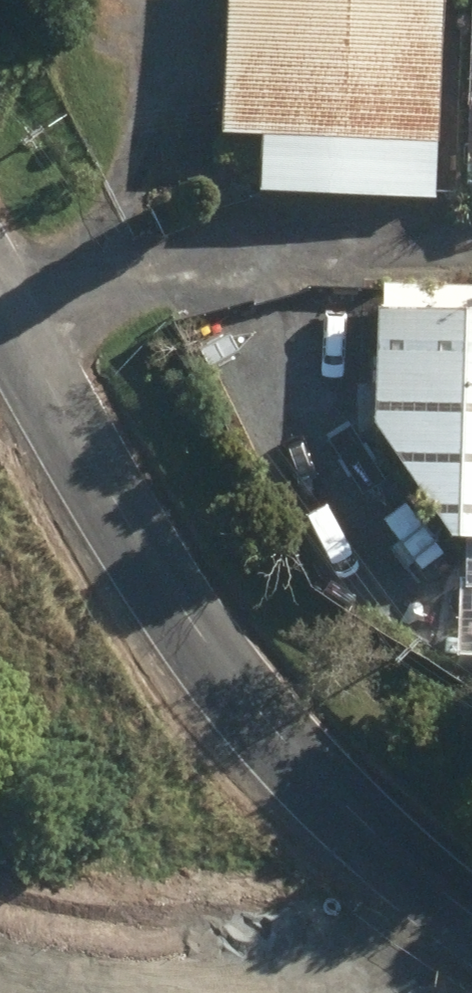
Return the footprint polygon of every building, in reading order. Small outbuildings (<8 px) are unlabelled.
[(435,207),(442,0),(228,0),(223,146),(263,147),(261,200),(435,207)] [(471,587),(471,295),(387,292),(385,319),(378,319),(375,437),(449,549),(462,550),(462,587),(471,587)]
